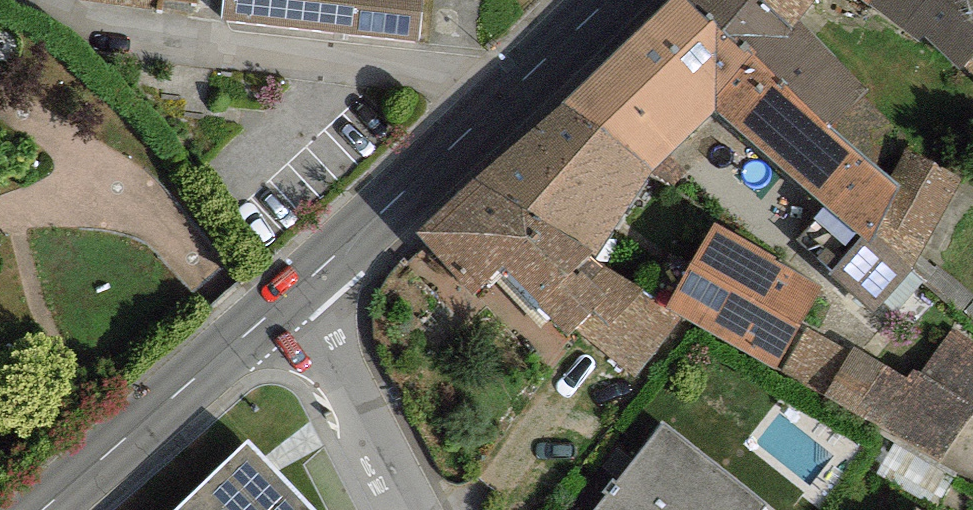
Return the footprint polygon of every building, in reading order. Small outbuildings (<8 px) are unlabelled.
[(222,23),(420,41),(424,0),(224,0),(222,23)] [(560,102),(654,170),(715,110),(723,103),(714,97),(752,57),(687,0),(676,0),(560,102)] [(752,57),(755,51),(831,127),(868,92),(799,20),(789,30),(756,0),(687,0),(752,57)] [(789,30),(799,20),(814,0),(756,0),(789,30)] [(866,4),(919,41),(923,36),(957,69),(962,63),(972,52),(972,0),(869,0),(866,4)] [(723,103),(715,110),(825,207),(795,239),(874,312),(912,272),(961,176),(907,148),(891,182),(831,127),(755,51),(752,57),(714,97),(723,103)] [(962,63),(972,73),(972,52),(962,63)] [(654,170),(560,102),(475,181),(600,252),(654,170)] [(475,181),(416,232),(475,296),(498,268),(568,337),(579,328),(634,378),(682,316),(666,307),(595,260),(600,252),(475,181)] [(821,287),(713,224),(666,307),(682,316),(774,369),(821,287)] [(824,396),(851,352),(806,330),(783,371),(824,396)] [(950,330),(918,374),(913,370),(904,378),(854,349),(851,352),(824,396),(941,463),(972,414),(972,345),(950,330)] [(612,487),(641,509),(763,509),(767,504),(663,423),(612,487)] [(176,509),(314,509),(250,441),(176,509)] [(612,487),(594,509),(641,509),(612,487)]
